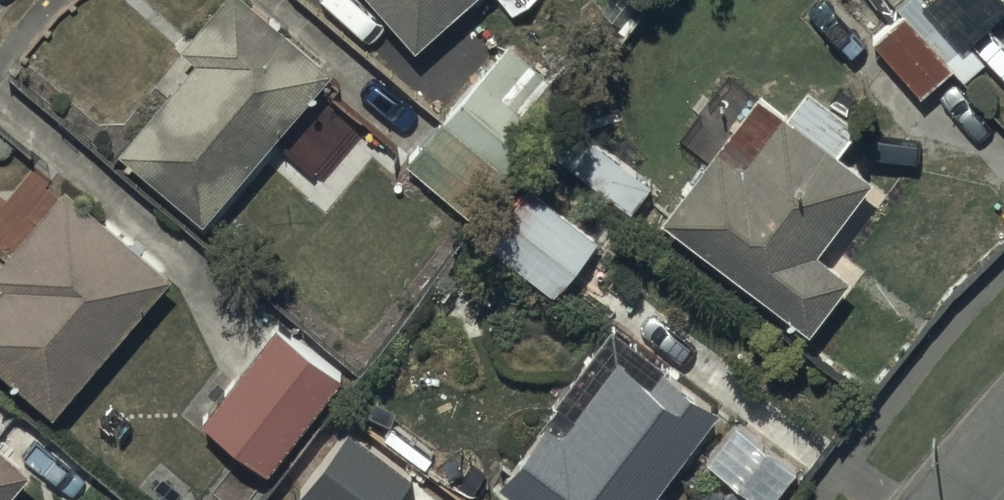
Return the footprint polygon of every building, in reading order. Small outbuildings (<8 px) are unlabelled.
[(266,0),(214,0),(181,37),(197,51),(120,138),(201,211),(334,61),(266,0)] [(418,36),(459,0),(385,0),(418,36)] [(964,40),(1003,3),(1003,0),(927,0),(964,40)] [(952,56),(905,6),(874,34),(922,85),(952,56)] [(527,56),(505,38),(407,156),(470,209),(574,83),(532,49),(527,56)] [(818,242),(870,167),(837,144),(858,114),(807,78),(788,105),(756,82),(753,87),(726,69),(681,134),(708,152),(665,214),(815,319),(852,266),(818,242)] [(651,178),(581,122),(560,149),(630,205),(651,178)] [(67,175),(0,252),(0,272),(5,277),(0,283),(0,360),(53,406),(171,264),(67,175)] [(556,285),(597,231),(527,175),(485,230),(556,285)] [(341,366),(278,317),(206,410),(269,459),(341,366)] [(621,346),(576,405),(561,393),(499,475),(533,499),(668,499),(653,488),(721,398),(666,356),(655,371),(621,346)] [(350,419),(301,487),(320,499),(389,499),(414,465),(350,419)] [(0,433),(0,496),(31,460),(0,433)]
